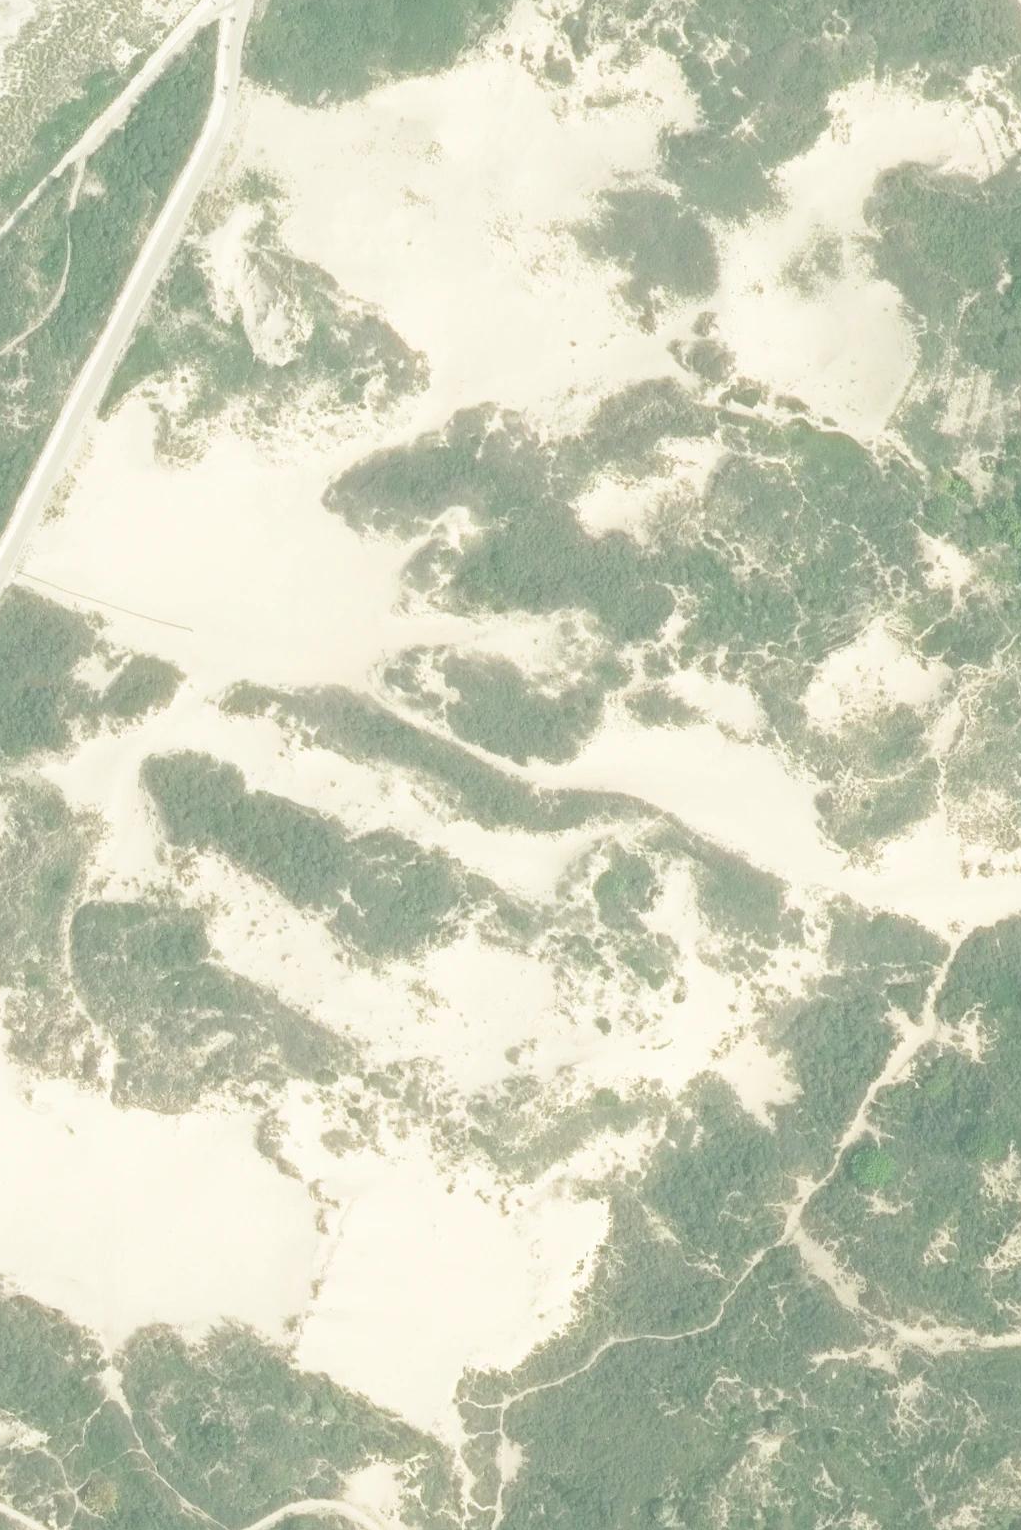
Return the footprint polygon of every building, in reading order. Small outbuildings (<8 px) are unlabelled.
[(87,1357),(69,1356),(69,1371),(72,1371),(73,1366),(82,1366),(82,1371),(86,1372),(87,1357)]
